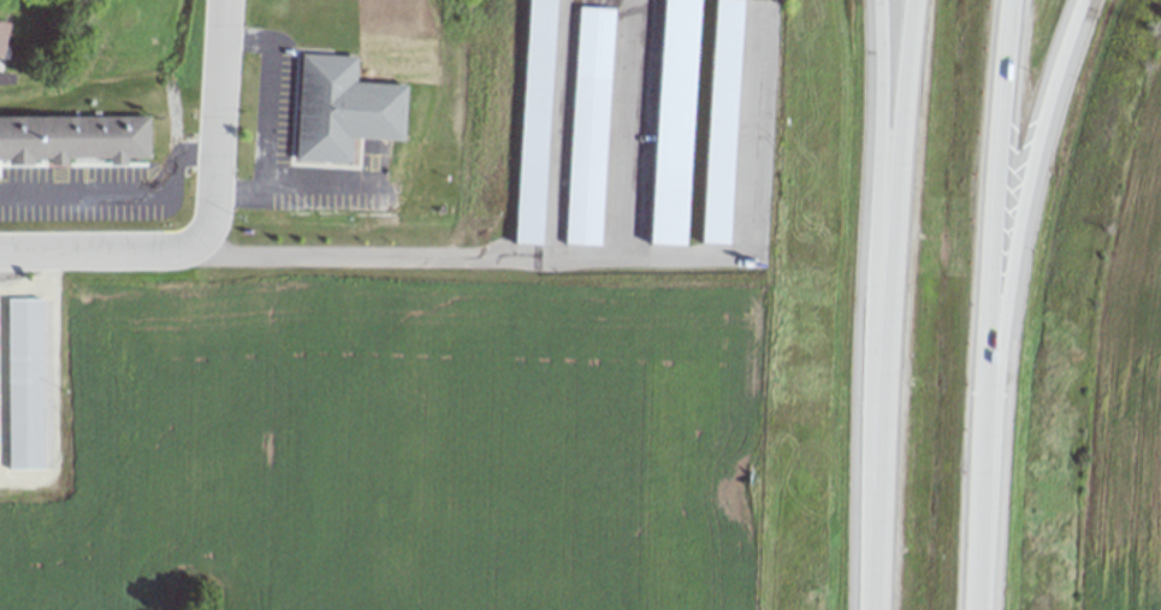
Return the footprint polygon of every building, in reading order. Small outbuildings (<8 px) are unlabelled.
[(16,20),(0,18),(0,55),(10,57),(16,20)] [(298,160),(353,163),(355,137),(407,140),(410,83),(358,81),(360,55),(303,53),(298,160)] [(150,162),(150,116),(0,116),(0,162),(150,162)] [(43,298),(7,298),(7,469),(43,469),(43,298)]
